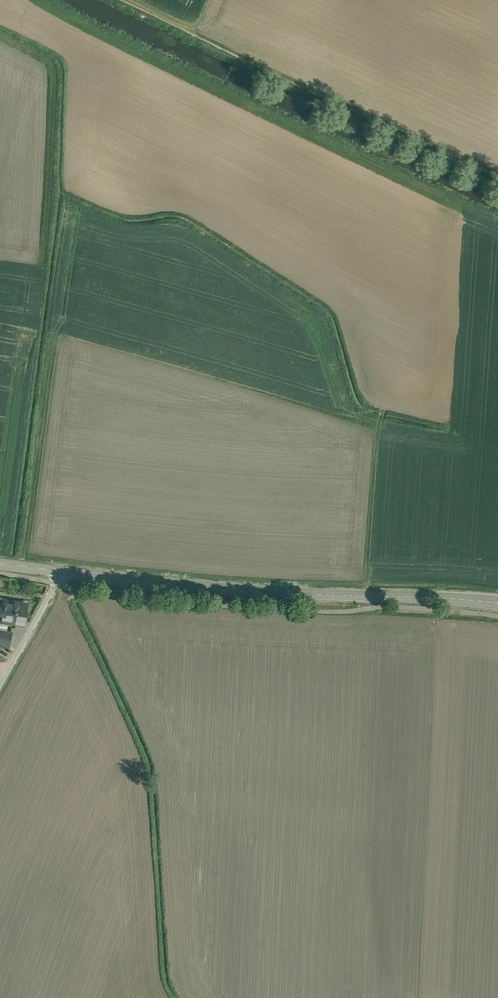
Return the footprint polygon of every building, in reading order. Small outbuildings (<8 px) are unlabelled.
[(0,598),(1,597),(0,597),(0,621),(17,623),(17,619),(25,620),(28,602),(0,598)] [(0,629),(0,643),(3,644),(9,647),(12,631),(0,629)]
